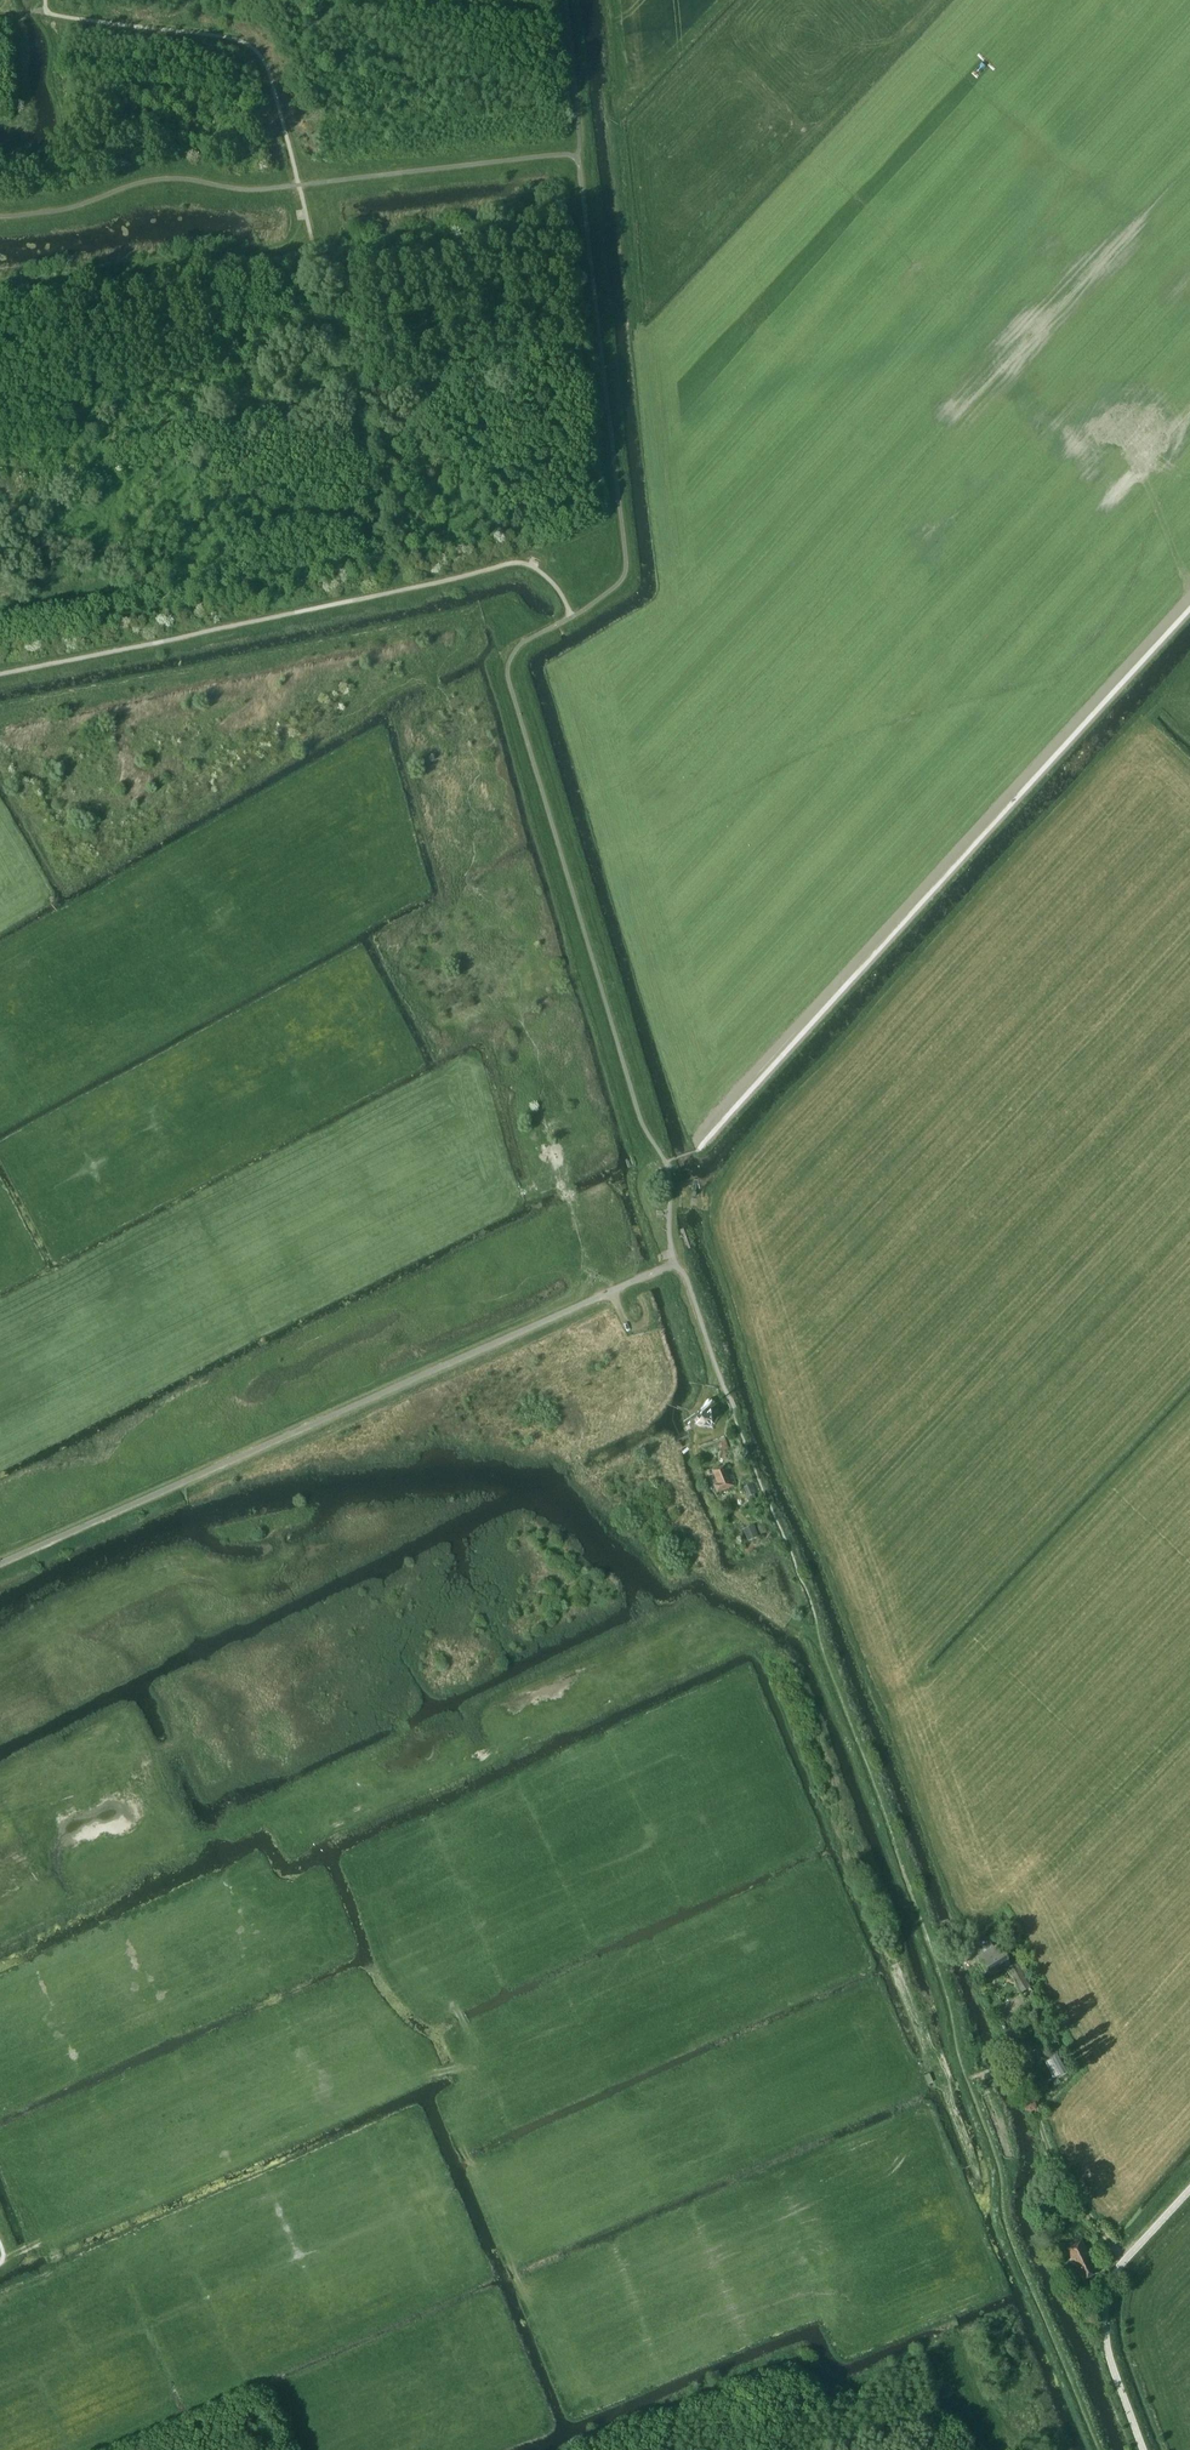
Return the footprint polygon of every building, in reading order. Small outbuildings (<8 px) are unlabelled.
[(696,1420),(699,1426),(705,1428),(710,1425),(712,1418),(709,1413),(703,1411),(697,1414),(696,1420)] [(725,1466),(713,1471),(717,1481),(714,1483),(715,1485),(718,1492),(736,1485),(732,1475),(729,1476),(725,1466)] [(753,1483),(744,1487),(748,1496),(749,1496),(751,1500),(756,1498),(754,1493),(757,1492),(753,1483)] [(754,1525),(743,1529),(748,1541),(759,1536),(754,1525)] [(995,1972),(1011,1963),(1000,1945),(985,1955),(985,1954),(977,1958),(981,1963),(983,1962),(989,1971),(993,1969),(995,1972)] [(1016,1964),(1007,1969),(1022,1994),(1031,1988),(1016,1964)] [(1068,2072),(1057,2053),(1051,2057),(1061,2076),(1068,2072)] [(1090,2259),(1092,2259),(1082,2240),(1066,2249),(1083,2281),(1097,2273),(1090,2259)]
